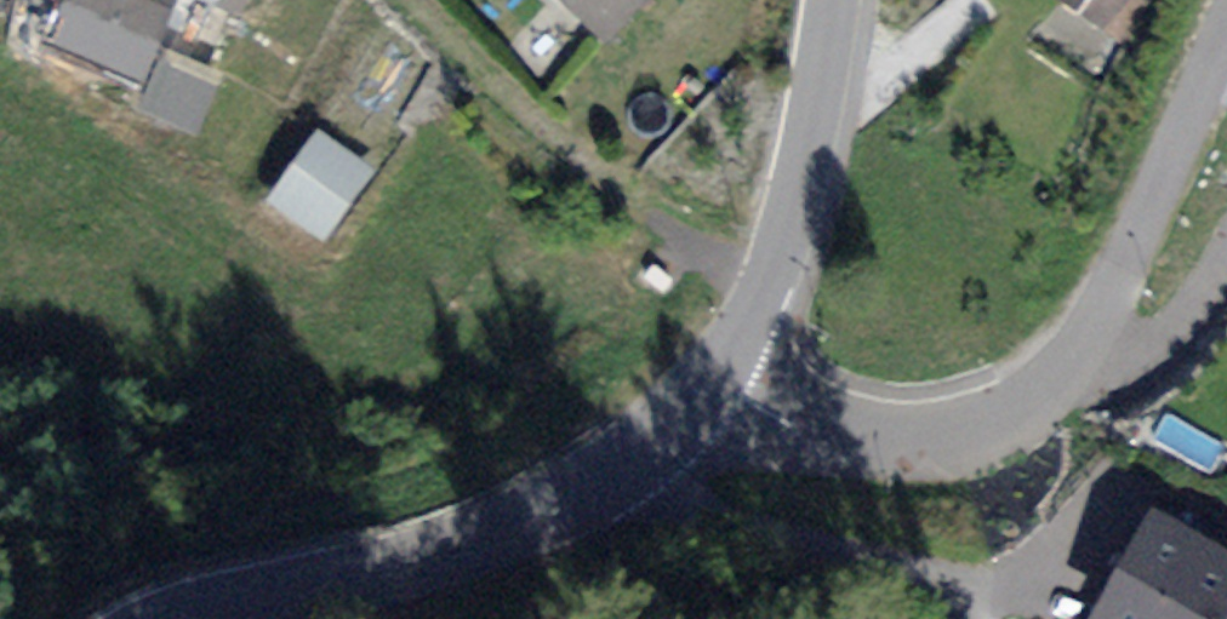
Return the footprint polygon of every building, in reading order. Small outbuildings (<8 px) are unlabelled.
[(56,21),(65,24),(57,44),(145,80),(159,46),(179,0),(65,0),(56,21)] [(245,14),(251,0),(211,0),(245,14)] [(1107,31),(1126,0),(1058,0),(1107,31)] [(226,75),(159,46),(145,80),(132,107),(201,139),(226,75)] [(378,171),(320,129),(268,202),(325,243),(378,171)] [(1094,618),(1226,618),(1226,552),(1153,512),(1094,618)]
